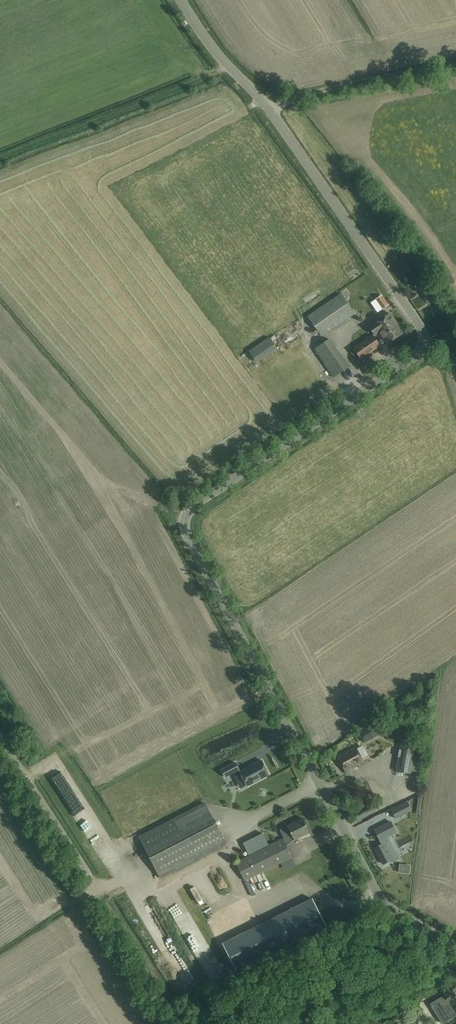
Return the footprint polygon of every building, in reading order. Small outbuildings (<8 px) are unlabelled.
[(427,301),(435,296),(429,288),(431,287),(428,283),(427,284),(426,282),(418,288),(427,301)] [(321,336),(355,313),(341,293),(307,316),(321,336)] [(375,323),(369,327),(374,335),(379,332),(395,321),(390,313),(380,320),(377,317),(373,320),(375,323)] [(403,333),(395,321),(379,332),(387,344),(403,333)] [(248,349),(256,361),(279,347),(271,335),(248,349)] [(354,348),(361,358),(357,361),(362,368),(367,364),(364,360),(368,357),(365,353),(378,344),(372,335),(354,348)] [(334,346),(329,339),(314,349),(319,356),(334,346)] [(344,361),(329,371),(334,377),(348,367),(344,361)] [(273,380),(279,400),(289,397),(283,377),(273,380)] [(319,383),(315,387),(322,393),(326,390),(319,383)] [(379,735),(376,729),(372,724),(358,731),(364,742),(379,735)] [(386,748),(388,753),(396,749),(394,745),(386,748)] [(416,747),(401,745),(396,774),(402,775),(402,772),(411,774),(416,747)] [(347,774),(354,770),(353,767),(370,758),(366,751),(364,750),(362,746),(357,749),(356,747),(338,757),(347,774)] [(421,754),(415,753),(411,773),(417,774),(421,754)] [(182,759),(90,807),(113,851),(139,838),(160,878),(226,844),(182,759)] [(247,786),(269,774),(262,760),(240,771),(247,786)] [(225,777),(239,769),(236,762),(221,770),(225,777)] [(221,793),(230,789),(225,778),(216,783),(221,793)] [(411,809),(406,802),(390,810),(395,818),(411,809)] [(80,826),(84,824),(81,819),(91,814),(87,805),(73,812),(80,826)] [(375,822),(386,818),(384,812),(372,816),(375,822)] [(298,869),(286,844),(309,832),(302,818),(279,829),(284,839),(283,839),(283,838),(269,845),(250,855),(235,862),(245,882),(245,881),(251,892),(259,888),(298,869)] [(397,857),(393,849),(386,836),(395,831),(390,821),(374,830),(382,844),(375,848),(384,864),(397,857)] [(263,832),(243,842),(250,855),(269,845),(263,832)] [(234,915),(240,925),(245,922),(239,913),(234,915)] [(236,970),(254,961),(241,934),(222,943),(236,970)] [(444,995),(438,999),(442,1006),(444,1004),(449,1011),(447,1012),(451,1019),(455,1015),(455,987),(444,995)]
